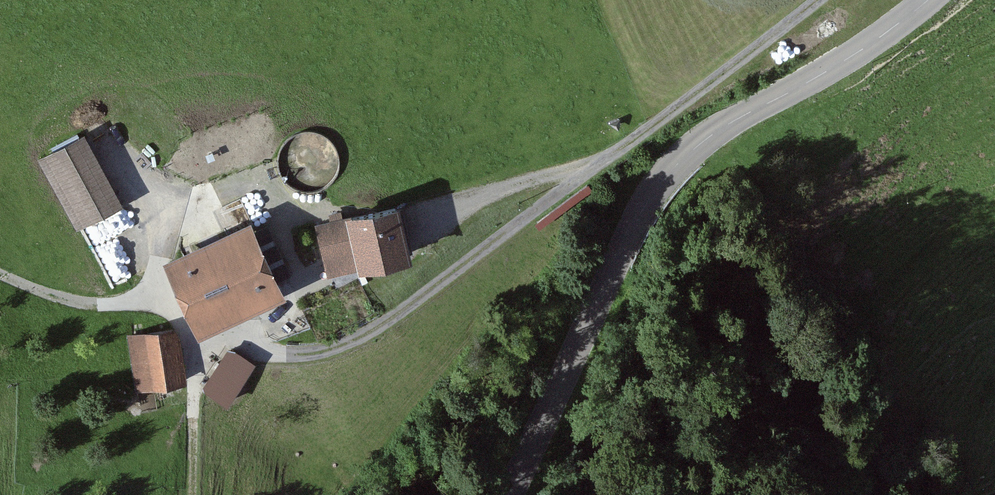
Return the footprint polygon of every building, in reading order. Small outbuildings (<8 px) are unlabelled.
[(78,136),(51,151),(37,158),(73,225),(114,202),(81,141),(78,136)] [(403,253),(392,207),(347,217),(347,218),(337,221),(335,213),(327,215),(329,223),(315,226),(322,256),(354,248),(357,264),(403,253)] [(168,268),(192,319),(272,281),(253,240),(248,230),(183,261),(168,268)] [(125,335),(133,387),(148,385),(177,380),(169,329),(131,334),(125,335)] [(223,402),(248,364),(226,350),(202,386),(223,402)]
